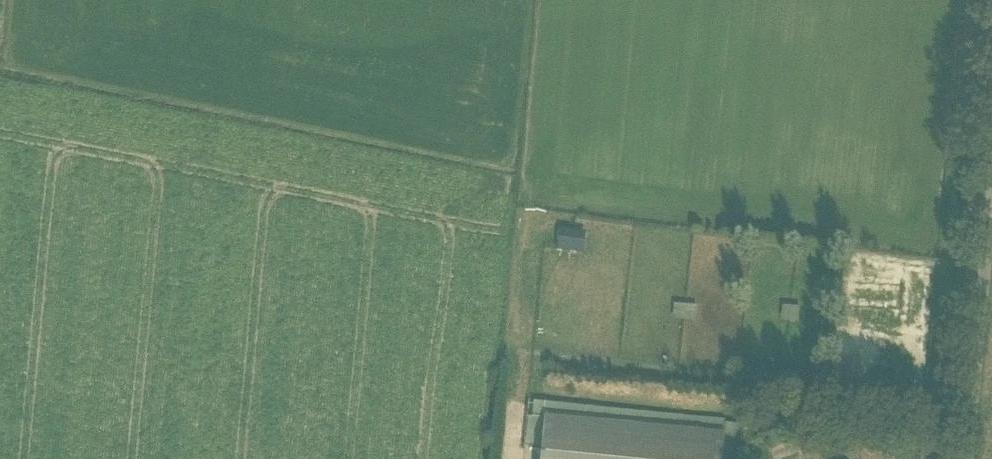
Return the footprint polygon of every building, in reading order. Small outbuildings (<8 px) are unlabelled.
[(556,249),(582,253),(585,232),(559,228),(556,249)] [(695,317),(695,305),(673,304),(673,316),(695,317)] [(723,436),(544,419),(540,458),(721,458),(723,436)] [(779,429),(765,435),(770,448),(784,441),(779,429)]
